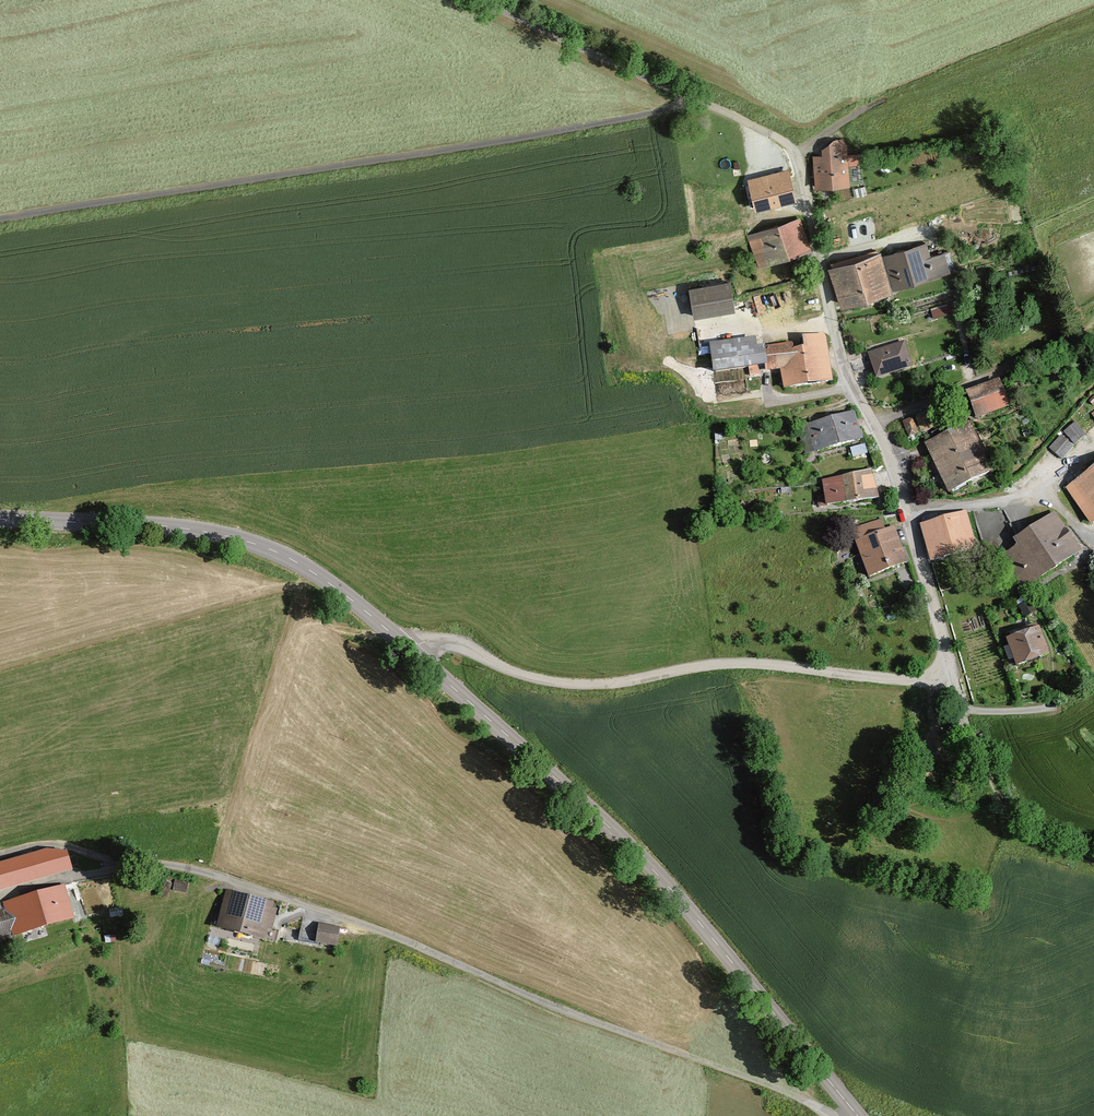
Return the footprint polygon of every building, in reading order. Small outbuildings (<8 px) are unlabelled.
[(824,157),(815,158),(815,191),(851,190),(851,140),(838,141),(824,151),(824,157)] [(799,203),(792,175),(751,185),(759,213),(799,203)] [(801,221),(750,240),(762,271),(813,252),(801,221)] [(946,256),(933,260),(928,245),(883,258),(894,294),(952,276),(946,256)] [(894,294),(883,258),(831,274),(842,310),(894,294)] [(737,315),(733,285),(691,291),(696,322),(737,315)] [(832,388),(828,335),(803,337),(804,350),(768,353),(770,375),(783,374),(784,392),(832,388)] [(770,375),(768,353),(759,353),(758,342),(712,346),(714,379),(770,375)] [(906,345),(869,357),(877,382),(914,371),(906,345)] [(998,378),(965,390),(974,416),(1007,404),(998,378)] [(857,415),(807,427),(815,458),(865,446),(857,415)] [(991,470),(969,423),(925,443),(947,490),(991,470)] [(1075,423),(1065,432),(1075,444),(1085,435),(1075,423)] [(1073,446),(1061,436),(1050,448),(1062,458),(1073,446)] [(1065,487),(1088,521),(1093,517),(1093,468),(1065,487)] [(873,475),(823,484),(828,510),(878,500),(873,475)] [(1082,550),(1056,511),(1012,540),(1016,546),(1000,556),(1023,590),(1082,550)] [(966,513),(920,525),(928,559),(975,547),(966,513)] [(880,521),(852,531),(870,581),(910,566),(896,530),(885,534),(880,521)] [(1015,663),(1047,651),(1038,626),(1006,637),(1015,663)] [(63,873),(56,851),(0,869),(0,885),(3,893),(63,873)] [(76,921),(66,887),(6,905),(16,939),(76,921)] [(277,906),(229,892),(218,930),(267,944),(277,906)] [(6,905),(0,907),(0,944),(16,939),(6,905)] [(343,929),(321,926),(318,946),(340,949),(343,929)]
